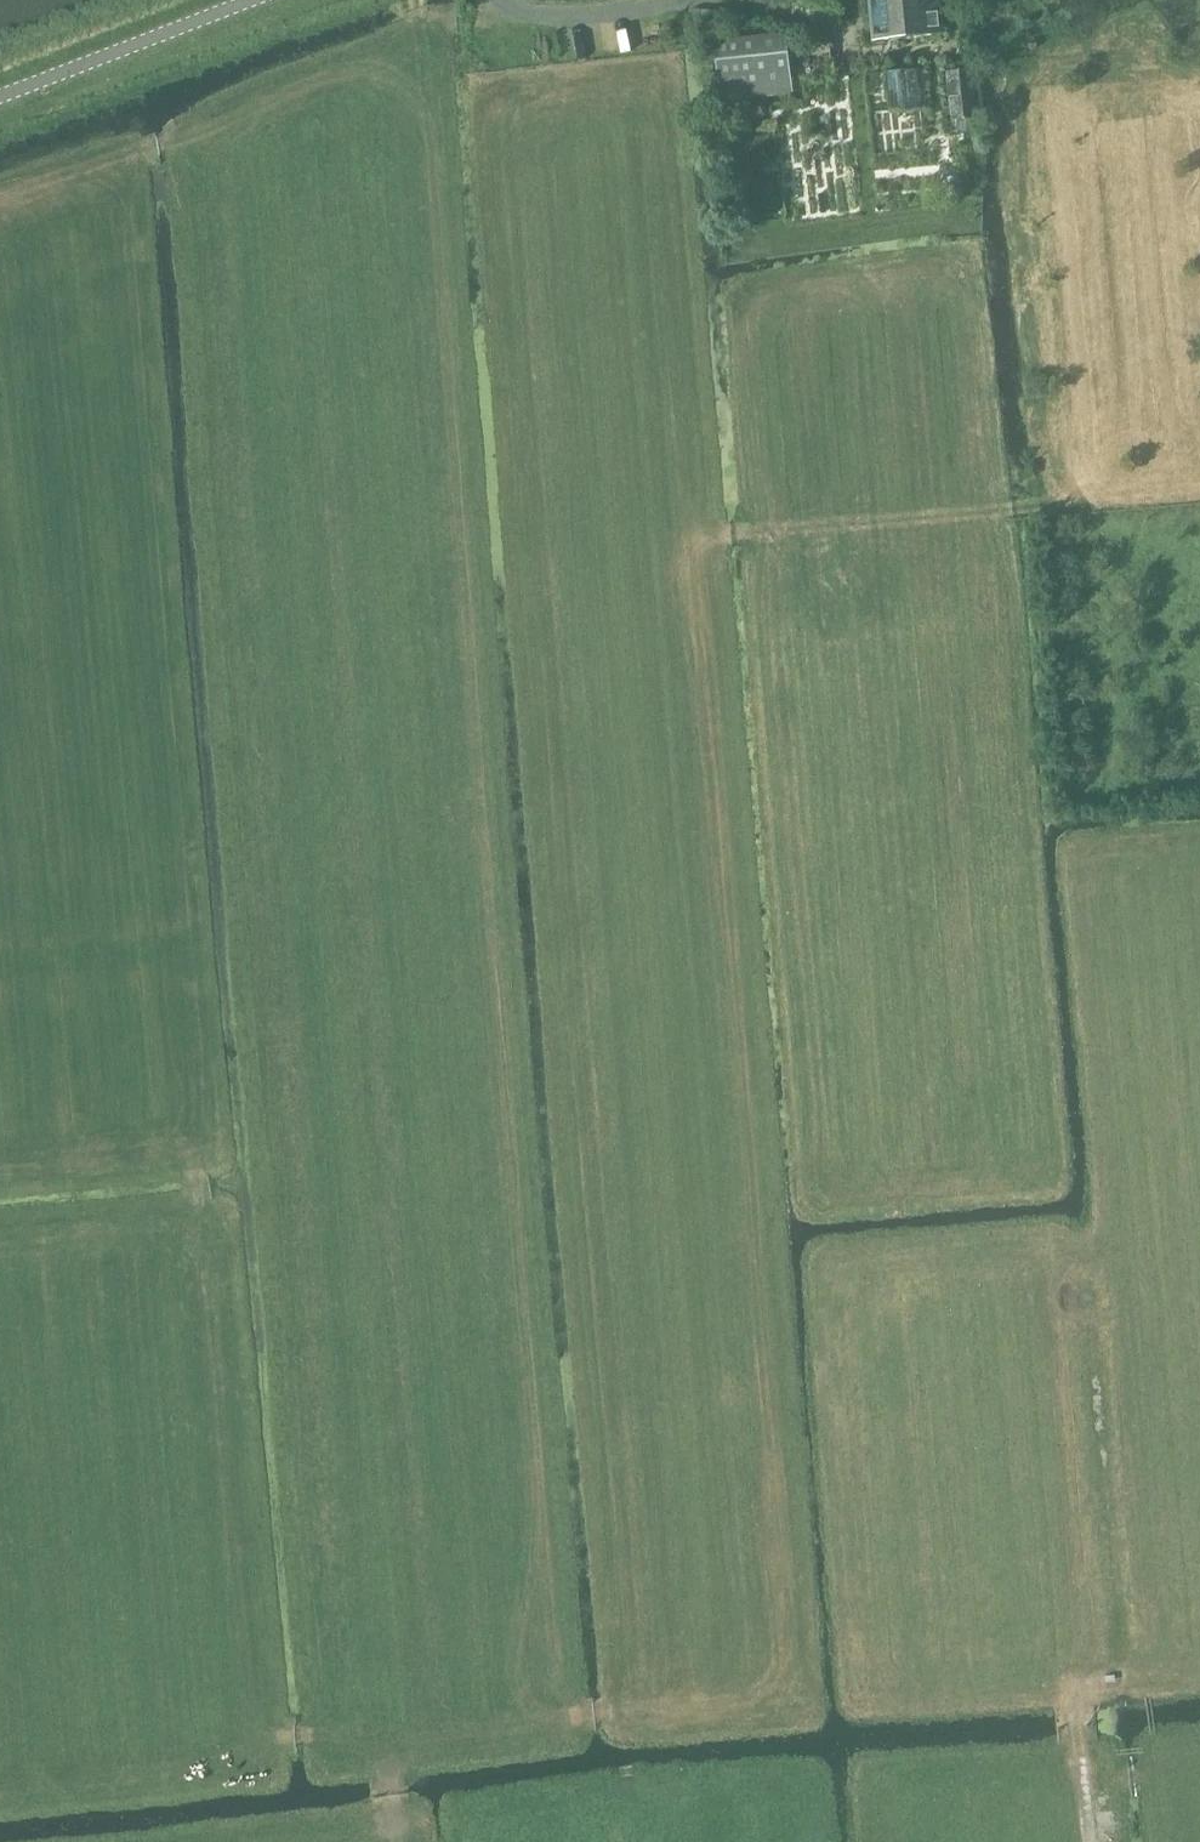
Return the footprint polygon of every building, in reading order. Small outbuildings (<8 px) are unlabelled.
[(873,27),(874,39),(874,41),(947,33),(944,0),(870,0),(873,27)] [(784,32),(715,38),(720,99),(790,93),(784,32)] [(891,110),(929,106),(926,70),(887,73),(891,110)] [(953,121),(980,118),(974,70),(949,72),(953,121)]
